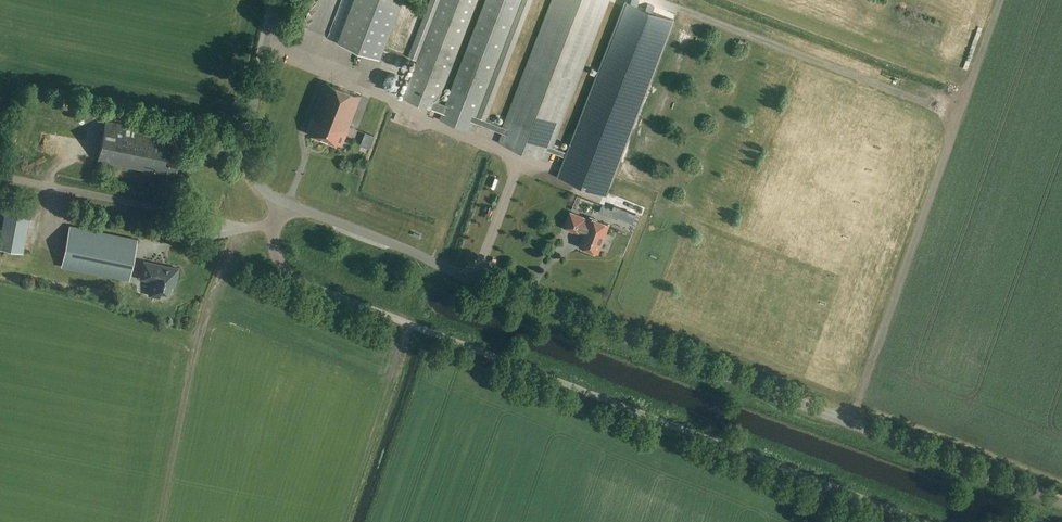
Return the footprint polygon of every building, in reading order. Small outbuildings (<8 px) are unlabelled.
[(381,57),(403,0),(356,0),(341,42),(381,57)] [(503,133),(499,142),(546,160),(550,150),(552,145),(607,0),(553,0),(505,127),(487,120),(533,0),(485,0),(445,104),(438,101),(477,0),(430,0),(408,56),(417,60),(403,98),(441,113),(439,119),(471,131),(474,122),(503,133)] [(568,151),(552,145),(550,150),(566,156),(559,176),(606,194),(674,19),(626,0),(568,151)] [(725,77),(726,88),(734,87),(733,76),(725,77)] [(342,145),(361,95),(327,82),(307,131),(342,145)] [(176,174),(180,153),(166,150),(170,134),(106,120),(98,161),(166,175),(167,172),(176,174)] [(433,129),(432,135),(451,141),(453,135),(433,129)] [(366,133),(361,146),(370,150),(375,136),(366,133)] [(454,143),(470,148),(472,142),(456,137),(454,143)] [(461,160),(472,163),(473,157),(463,154),(461,160)] [(32,199),(8,194),(0,241),(0,247),(23,251),(32,199)] [(592,217),(590,220),(571,213),(565,228),(585,235),(581,245),(599,252),(610,224),(592,217)] [(130,280),(137,240),(70,226),(62,266),(130,280)] [(175,285),(178,268),(144,261),(141,277),(148,278),(148,277),(153,278),(149,295),(159,297),(160,292),(167,294),(170,292),(172,285),(175,285)]
